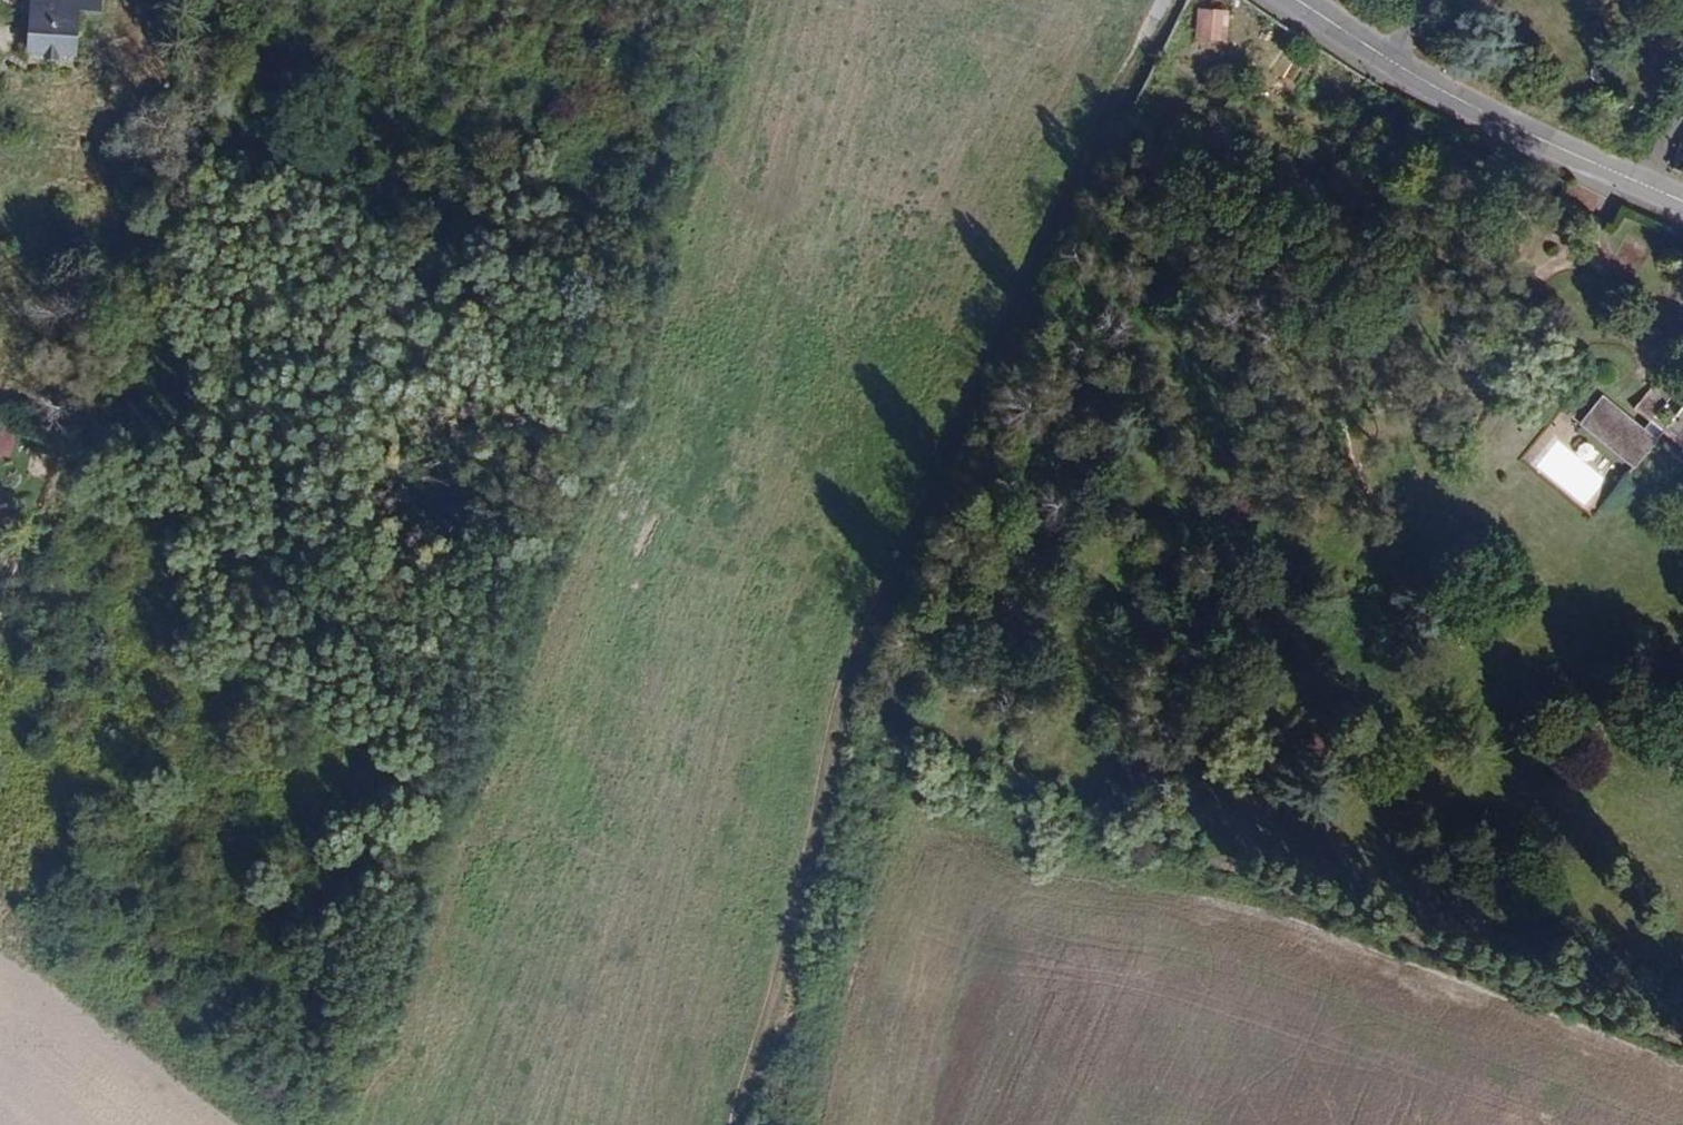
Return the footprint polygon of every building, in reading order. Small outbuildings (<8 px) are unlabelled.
[(78,11),(99,12),(100,0),(33,0),(29,52),(43,53),(43,59),(56,60),(57,55),(74,56),(78,11)] [(1222,37),(1225,13),(1202,11),(1200,34),(1222,37)] [(1659,379),(1635,408),(1650,421),(1644,429),(1603,395),(1580,424),(1635,468),(1664,434),(1682,449),(1682,399),(1659,379)] [(1256,783),(1247,777),(1240,789),(1250,794),(1256,783)]
